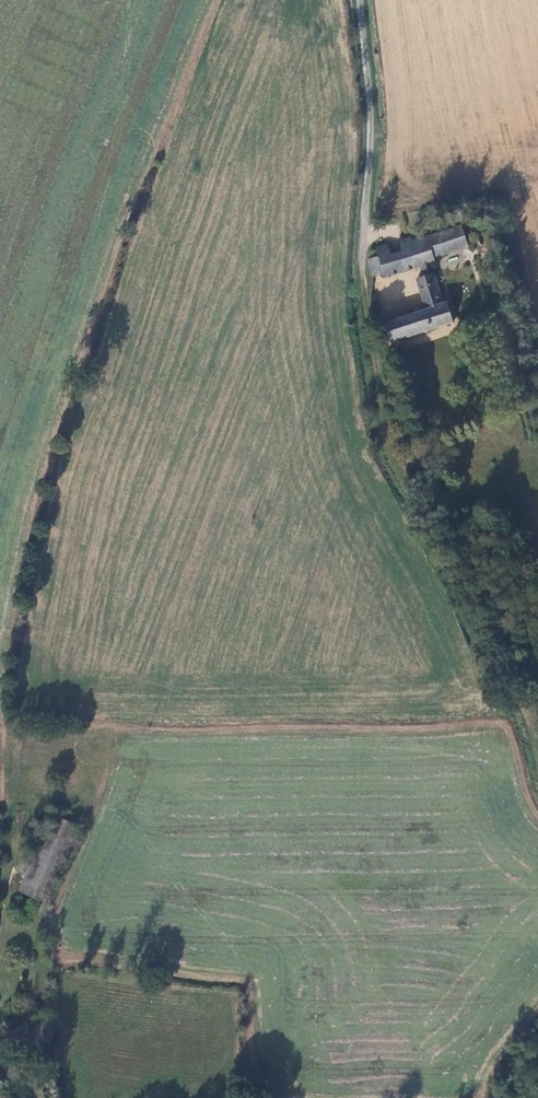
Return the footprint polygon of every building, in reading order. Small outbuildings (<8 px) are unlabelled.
[(429,218),(426,218),(424,220),(423,223),(424,226),(427,227),(430,227),(432,225),(433,222),(432,219),(429,218)] [(401,241),(404,252),(410,271),(415,270),(433,265),(436,265),(435,260),(466,252),(460,229),(413,242),(411,238),(401,241)] [(369,261),(374,277),(385,274),(387,279),(397,276),(391,256),(387,244),(379,247),(382,257),(369,261)] [(404,252),(391,256),(397,276),(410,271),(404,252)] [(419,282),(435,276),(433,265),(415,270),(419,282)] [(445,306),(435,276),(419,282),(428,312),(387,325),(392,343),(455,325),(449,306),(445,306)] [(48,904),(80,828),(51,817),(32,868),(21,892),(48,904)]
